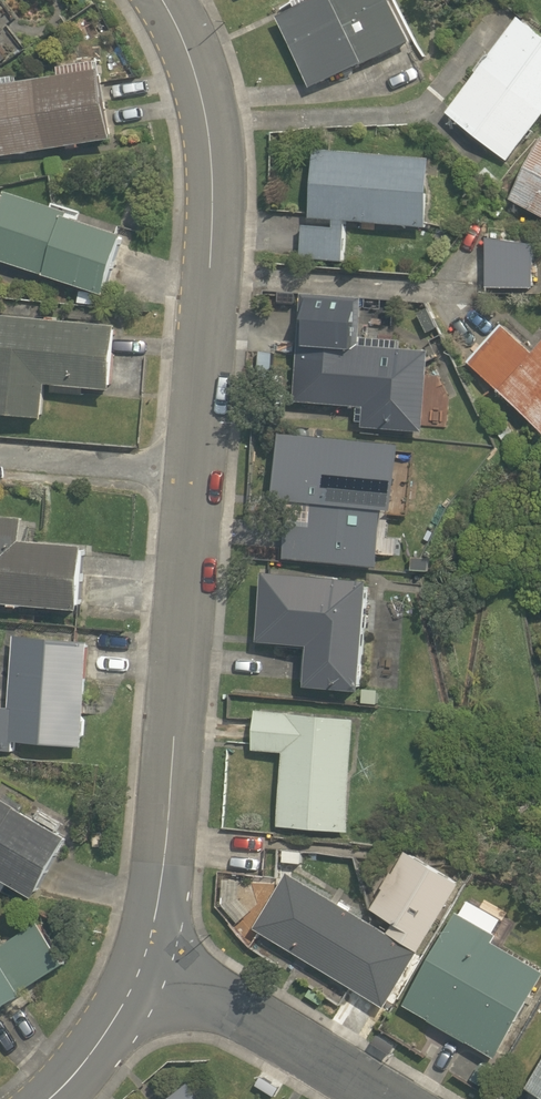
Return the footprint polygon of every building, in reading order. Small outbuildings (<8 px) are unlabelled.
[(391,0),(310,0),(276,16),(310,88),(410,40),(391,0)] [(540,116),(540,34),(520,17),(490,56),(487,55),(475,70),(477,72),(446,113),(507,160),(540,116)] [(76,147),(77,150),(89,148),(89,144),(122,140),(115,70),(110,70),(109,61),(70,67),(70,76),(24,82),(23,76),(0,79),(0,158),(76,147)] [(510,200),(540,216),(540,142),(510,200)] [(432,157),(315,148),(310,218),(334,219),(333,228),(302,226),(300,259),(343,262),(346,221),(427,227),(432,157)] [(115,294),(135,236),(75,216),(77,212),(14,192),(0,233),(0,258),(115,294)] [(486,287),(534,288),(535,242),(487,241),(486,287)] [(398,349),(398,340),(362,337),(361,345),(359,344),(362,298),(300,293),(292,402),(357,407),(356,421),(362,421),(362,426),(422,431),(428,351),(398,349)] [(53,417),(57,382),(123,387),(129,323),(0,312),(0,412),(53,417)] [(467,362),(540,429),(540,343),(534,352),(502,323),(467,362)] [(388,508),(394,445),(282,435),(276,498),(311,501),(311,512),(313,512),(309,558),(359,563),(361,516),(363,516),(363,506),(388,508)] [(0,513),(0,602),(18,603),(17,606),(28,607),(28,604),(91,608),(97,544),(32,539),(34,516),(0,513)] [(370,580),(261,573),(257,642),(308,645),(305,687),(361,691),(370,580)] [(21,634),(15,708),(0,707),(0,749),(19,751),(20,741),(91,746),(101,640),(21,634)] [(358,717),(256,709),(253,749),(283,752),(277,827),(349,832),(358,717)] [(81,835),(58,822),(59,819),(47,812),(45,815),(0,791),(0,873),(45,897),(81,835)] [(302,852),(285,850),(283,862),(301,864),(302,852)] [(388,932),(288,872),(254,928),(383,1007),(464,885),(406,851),(392,873),(390,872),(381,887),(383,889),(371,908),(394,923),(388,932)] [(457,912),(405,1005),(496,1057),(540,978),(540,968),(493,942),(497,935),(457,912)] [(37,992),(34,987),(75,962),(48,920),(7,946),(3,942),(6,940),(0,930),(0,1015),(37,992)] [(396,1046),(378,1034),(371,1045),(389,1056),(396,1046)] [(492,1070),(481,1063),(472,1079),(483,1086),(492,1070)] [(528,1086),(540,1094),(540,1064),(528,1086)] [(259,1082),(279,1093),(286,1082),(266,1070),(259,1082)] [(189,1080),(165,1098),(203,1098),(189,1080)]
